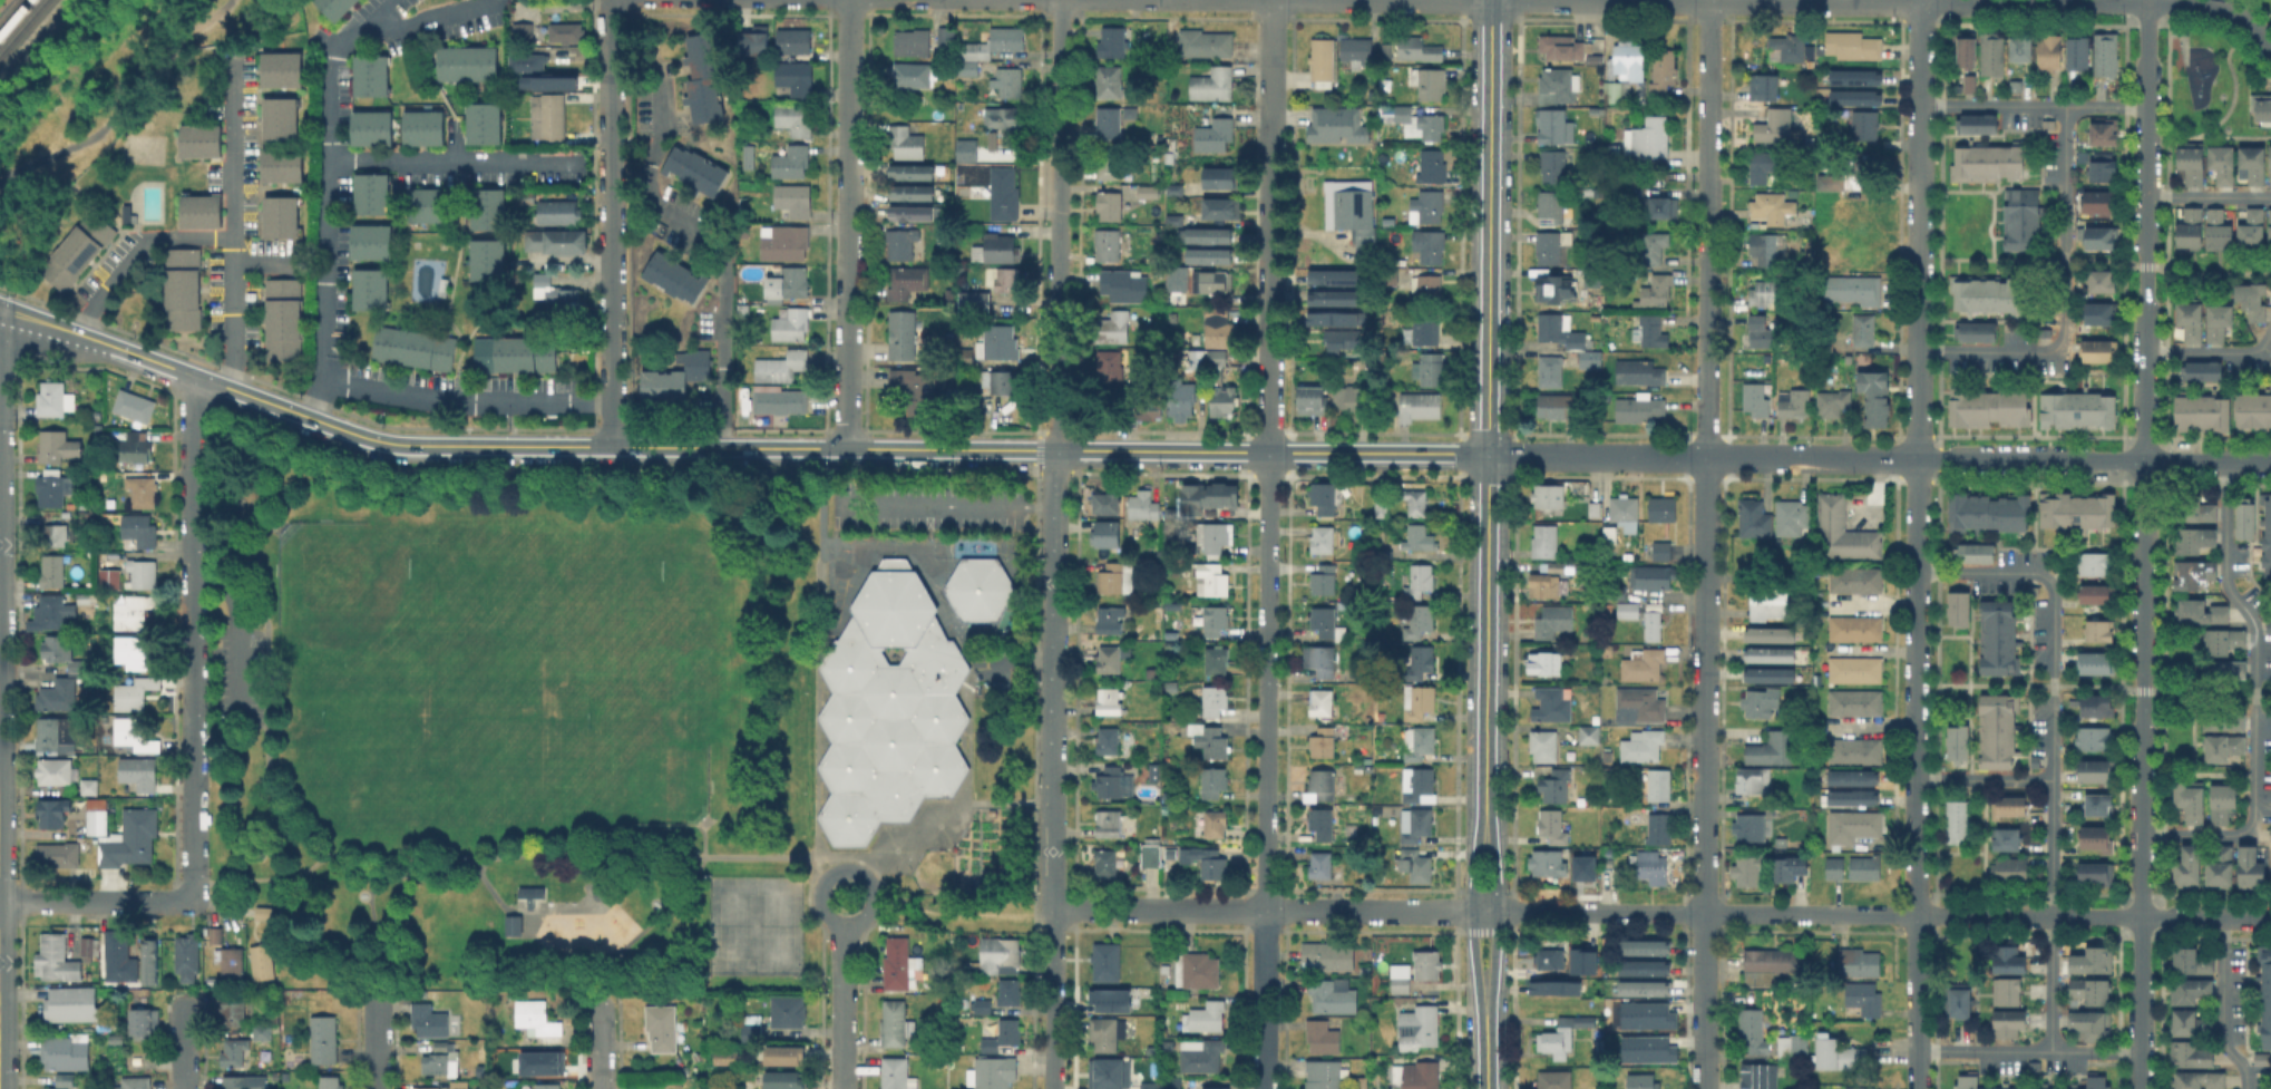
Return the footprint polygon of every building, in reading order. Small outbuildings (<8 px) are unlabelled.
[(333,21),(354,0),(312,0),(333,21)] [(533,22),(534,42),(515,42),(515,22),(533,22)] [(582,22),(583,28),(585,28),(586,35),(583,35),(583,40),(569,40),(569,43),(563,43),(563,40),(549,40),(549,22),(582,22)] [(770,50),(737,49),(737,26),(770,26),(770,50)] [(955,26),(955,45),(939,45),(939,26),(955,26)] [(1025,27),(1025,49),(991,49),(991,58),(978,58),(958,59),(958,41),(988,37),(991,27),(1025,27)] [(1125,27),(1125,40),(1130,40),(1130,46),(1125,46),(1125,57),(1098,57),(1099,41),(1102,40),(1102,27),(1125,27)] [(811,28),(811,52),(778,52),(778,28),(811,28)] [(930,28),(930,56),(923,57),(923,55),(895,55),(895,30),(915,30),(915,28),(930,28)] [(1234,31),(1234,56),(1212,56),(1212,61),(1192,61),(1191,56),(1179,56),(1179,28),(1202,29),(1202,31),(1234,31)] [(1884,37),(1884,61),(1851,64),(1851,59),(1839,60),(1840,56),(1827,56),(1827,31),(1865,30),(1865,36),(1884,37)] [(1981,72),(1981,31),(2005,31),(2004,72),(1981,72)] [(2009,58),(2009,31),(2033,31),(2033,58),(2009,58)] [(2096,76),(2096,31),(2118,31),(2118,76),(2096,76)] [(2069,65),(2069,32),(2090,32),(2089,65),(2069,65)] [(1805,33),(1805,61),(1781,61),(1781,48),(1768,48),(1768,37),(1791,36),(1791,33),(1805,33)] [(1959,62),(1959,33),(1978,33),(1978,62),(1959,62)] [(2038,68),(2039,33),(2062,33),(2062,68),(2038,68)] [(1592,42),(1592,62),(1579,62),(1579,58),(1547,58),(1547,51),(1540,51),(1540,35),(1576,36),(1576,41),(1586,41),(1586,42),(1592,42)] [(1445,45),(1445,60),(1424,60),(1424,58),(1400,58),(1400,37),(1425,36),(1425,45),(1445,45)] [(1373,37),(1373,64),(1370,64),(1370,66),(1363,66),(1363,64),(1359,64),(1359,59),(1342,60),(1342,37),(1373,37)] [(720,38),(727,121),(694,124),(689,40),(720,38)] [(1334,38),(1334,80),(1333,80),(1333,87),(1316,87),(1316,79),(1312,79),(1312,68),(1309,68),(1309,56),(1313,56),(1313,38),(1334,38)] [(1634,38),(1634,43),(1645,42),(1646,81),(1620,79),(1620,72),(1615,72),(1616,39),(1634,38)] [(496,79),(496,43),(435,43),(435,79),(496,79)] [(1675,48),(1675,67),(1677,67),(1677,76),(1675,76),(1675,82),(1668,82),(1668,94),(1649,94),(1649,81),(1654,81),(1654,48),(1675,48)] [(300,49),(259,49),(259,85),(300,85),(300,49)] [(550,54),(549,61),(546,60),(545,71),(510,70),(510,51),(546,52),(546,54),(550,54)] [(386,94),(386,52),(352,52),(352,94),(386,94)] [(978,60),(979,75),(958,75),(958,60),(978,60)] [(811,85),(811,96),(791,96),(791,85),(776,85),(776,61),(812,61),(812,85),(811,85)] [(932,62),(932,65),(939,65),(939,77),(932,77),(930,86),(895,86),(895,74),(891,74),(891,64),(895,65),(895,62),(932,62)] [(1232,64),(1232,99),(1189,99),(1190,75),(1211,75),(1211,64),(1232,64)] [(1022,67),(1022,97),(1000,96),(997,78),(996,66),(1022,67)] [(1122,66),(1122,98),(1099,98),(1099,82),(1098,82),(1098,79),(1099,79),(1099,67),(1122,66)] [(1443,91),(1443,99),(1419,99),(1419,84),(1411,84),(1411,68),(1446,68),(1445,90),(1443,91)] [(1580,74),(1580,90),(1576,90),(1576,101),(1559,101),(1558,104),(1540,104),(1540,75),(1542,75),(1543,68),(1573,68),(1572,74),(1580,74)] [(1878,68),(1825,68),(1825,84),(1878,84),(1878,68)] [(1781,100),(1753,103),(1752,72),(1782,75),(1781,100)] [(1381,74),(1391,74),(1390,87),(1380,86),(1381,74)] [(1966,90),(1966,74),(1977,74),(1977,90),(1966,90)] [(2009,90),(2009,80),(2023,80),(2023,90),(2009,90)] [(1631,81),(1631,98),(1625,98),(1624,101),(1610,101),(1610,81),(1631,81)] [(1364,97),(1364,84),(1376,84),(1376,97),(1364,97)] [(1822,94),(1866,94),(1866,97),(1872,97),(1872,106),(1822,106),(1822,94)] [(261,137),(294,137),(294,95),(261,95),(261,137)] [(2258,95),(2270,95),(2270,117),(2258,117),(2258,95)] [(536,140),(536,98),(567,98),(567,140),(536,140)] [(498,142),(498,100),(465,100),(465,142),(498,142)] [(812,113),(812,137),(790,137),(791,126),(776,126),(776,103),(809,103),(809,113),(812,113)] [(1445,114),(1445,130),(1442,130),(1442,139),(1423,140),(1422,134),(1405,134),(1405,121),(1395,121),(1395,104),(1412,104),(1412,114),(1445,114)] [(1121,106),(1121,137),(1098,137),(1098,123),(1096,123),(1096,118),(1098,118),(1098,107),(1121,106)] [(1137,106),(1137,117),(1124,117),(1124,106),(1137,106)] [(1231,106),(1232,117),(1234,117),(1234,140),(1227,140),(1227,150),(1195,150),(1195,126),(1214,126),(1214,116),(1215,116),(1215,106),(1231,106)] [(1313,140),(1306,140),(1306,123),(1313,124),(1313,106),(1370,106),(1368,142),(1313,140)] [(1025,107),(1025,127),(1005,128),(1001,126),(986,126),(986,107),(1025,107)] [(1794,107),(1793,144),(1754,143),(1754,123),(1770,124),(1770,107),(1794,107)] [(349,143),(389,143),(389,108),(349,108),(349,143)] [(441,143),(441,108),(400,108),(400,143),(441,143)] [(1567,108),(1566,142),(1539,142),(1539,119),(1542,119),(1542,108),(1567,108)] [(1880,110),(1880,120),(1881,120),(1881,128),(1880,128),(1880,138),(1878,138),(1878,144),(1868,144),(1868,138),(1855,138),(1855,110),(1880,110)] [(1953,130),(1994,130),(1994,111),(1953,111),(1953,130)] [(1667,116),(1667,134),(1670,134),(1670,161),(1632,158),(1632,126),(1646,126),(1646,116),(1667,116)] [(2092,140),(2092,119),(2117,119),(2117,140),(2092,140)] [(218,155),(218,123),(177,123),(177,155),(218,155)] [(925,134),(924,158),(895,158),(895,148),(889,148),(889,124),(909,124),(909,133),(925,134)] [(995,149),(985,148),(986,130),(995,130),(995,149)] [(975,138),(974,161),(954,161),(954,138),(975,138)] [(1166,163),(1166,140),(1176,140),(1176,163),(1166,163)] [(2204,165),(2204,183),(2186,183),(2186,165),(2180,165),(2180,142),(2205,142),(2204,165)] [(809,143),(809,167),(806,167),(806,176),(772,176),(772,154),(788,154),(788,143),(809,143)] [(1948,179),(2021,179),(2021,143),(1948,143),(1948,179)] [(2235,165),(2235,184),(2218,184),(2218,165),(2211,165),(2211,143),(2235,143),(2235,165)] [(2267,164),(2267,183),(2250,183),(2250,164),(2241,164),(2241,143),(2267,144),(2267,164)] [(1622,145),(1621,162),(1607,162),(1609,145),(1622,145)] [(682,146),(729,173),(713,198),(667,171),(682,146)] [(260,179),(300,179),(300,147),(260,147),(260,179)] [(1121,147),(1121,178),(1098,178),(1099,164),(1096,164),(1096,159),(1098,159),(1099,147),(1121,147)] [(1443,149),(1443,162),(1446,162),(1446,182),(1422,182),(1422,149),(1443,149)] [(1566,149),(1566,183),(1543,183),(1543,172),(1541,172),(1541,149),(1566,149)] [(1782,152),(1782,172),(1770,172),(1771,185),(1752,186),(1753,152),(1782,152)] [(1878,152),(1878,158),(1885,159),(1885,165),(1887,165),(1887,171),(1885,171),(1885,176),(1868,176),(1868,181),(1851,182),(1850,156),(1861,156),(1861,152),(1878,152)] [(2090,177),(2090,155),(2115,155),(2115,177),(2090,177)] [(1013,166),(1012,186),(1016,186),(1016,220),(988,218),(988,165),(1013,166)] [(1201,186),(1235,186),(1235,165),(1201,165),(1201,186)] [(938,166),(937,182),(903,182),(903,179),(891,179),(891,166),(938,166)] [(352,213),(387,213),(387,171),(352,171),(352,213)] [(1840,189),(1821,191),(1821,176),(1840,175),(1840,189)] [(1372,225),(1372,262),(1355,262),(1355,225),(1324,225),(1324,179),(1372,179),(1372,225)] [(1180,183),(1163,183),(1163,194),(1180,194),(1180,183)] [(811,207),(811,217),(790,217),(790,216),(780,216),(780,207),(774,206),(774,184),(812,184),(811,207)] [(444,221),(444,185),(407,185),(407,221),(444,221)] [(468,186),(468,229),(503,229),(503,186),(468,186)] [(1159,186),(1159,197),(1139,197),(1139,186),(1159,186)] [(2038,186),(2001,186),(2001,249),(2037,249),(2038,186)] [(938,187),(938,202),(904,202),(904,200),(891,200),(891,187),(938,187)] [(2085,211),(2086,187),(2115,188),(2115,211),(2085,211)] [(1443,188),(1443,221),(1417,220),(1417,207),(1409,207),(1409,196),(1419,196),(1419,188),(1443,188)] [(1122,191),(1122,218),(1101,220),(1101,211),(1098,211),(1098,191),(1107,189),(1107,191),(1122,191)] [(1565,191),(1566,223),(1557,223),(1557,217),(1541,217),(1540,191),(1565,191)] [(535,192),(536,202),(520,203),(520,192),(535,192)] [(1796,201),(1796,213),(1785,213),(1785,224),(1767,224),(1767,217),(1749,217),(1749,201),(1756,200),(1756,192),(1785,192),(1785,201),(1796,201)] [(221,226),(221,193),(177,193),(177,226),(221,226)] [(296,234),(296,193),(261,193),(261,234),(296,234)] [(1674,216),(1674,217),(1653,217),(1653,216),(1646,216),(1646,197),(1680,197),(1680,216),(1674,216)] [(1238,200),(1238,218),(1206,218),(1206,198),(1238,200)] [(577,201),(577,208),(582,208),(582,222),(577,222),(577,223),(539,224),(538,201),(577,201)] [(116,229),(87,205),(36,270),(65,293),(116,229)] [(2203,243),(2179,243),(2179,221),(2185,221),(2185,205),(2204,205),(2203,243)] [(2224,206),(2224,221),(2234,221),(2234,249),(2207,249),(2209,206),(2224,206)] [(2265,247),(2239,247),(2239,221),(2248,221),(2248,206),(2265,206),(2265,247)] [(938,207),(938,222),(903,222),(903,221),(891,221),(891,207),(938,207)] [(1170,215),(1187,215),(1187,225),(1171,226),(1170,215)] [(389,222),(349,222),(349,257),(389,257),(389,222)] [(982,223),(983,239),(966,239),(966,223),(982,223)] [(807,249),(806,259),(761,259),(761,235),(761,224),(809,225),(809,249),(807,249)] [(2087,247),(2087,224),(2115,224),(2115,247),(2087,247)] [(1189,239),(1189,225),(1234,225),(1234,239),(1189,239)] [(920,229),(920,240),(913,240),(913,259),(888,259),(888,242),(886,242),(886,229),(910,229),(920,229)] [(1445,229),(1445,263),(1421,263),(1421,250),(1413,250),(1413,230),(1445,229)] [(527,250),(527,230),(588,230),(588,250),(527,250)] [(1129,240),(1130,255),(1121,255),(1121,261),(1098,261),(1098,246),(1096,246),(1096,230),(1121,230),(1121,239),(1129,240)] [(1562,243),(1562,264),(1540,264),(1540,252),(1538,253),(1538,231),(1575,231),(1575,242),(1562,243)] [(1000,232),(1005,235),(1015,235),(1015,262),(985,262),(985,232),(1000,232)] [(1643,264),(1643,232),(1671,232),(1671,264),(1643,264)] [(1783,255),(1783,265),(1761,265),(1761,256),(1753,256),(1753,233),(1762,232),(1762,233),(1781,233),(1780,254),(1783,255)] [(468,237),(468,279),(503,279),(503,237),(468,237)] [(198,246),(162,246),(162,329),(198,329),(198,246)] [(1188,261),(1188,246),(1234,246),(1234,261),(1188,261)] [(645,274),(659,250),(708,279),(694,303),(645,274)] [(789,308),(769,308),(769,273),(786,273),(786,265),(810,265),(810,296),(789,296),(789,308)] [(1202,298),(1202,305),(1167,305),(1167,265),(1188,265),(1188,291),(1186,291),(1186,298),(1202,298)] [(2090,289),(2090,265),(2116,265),(2116,289),(2090,289)] [(351,308),(386,308),(386,266),(351,266),(351,308)] [(928,266),(928,290),(917,290),(917,299),(888,299),(888,286),(891,286),(891,266),(928,266)] [(1021,266),(1021,291),(995,292),(998,279),(998,266),(1021,266)] [(1148,275),(1148,301),(1111,300),(1111,292),(1101,292),(1102,269),(1141,269),(1141,275),(1148,275)] [(1585,286),(1585,269),(1599,269),(1599,286),(1585,286)] [(1232,271),(1232,291),(1226,291),(1226,292),(1193,292),(1193,270),(1227,271),(1232,271)] [(583,299),(583,314),(557,314),(557,302),(545,302),(545,296),(534,296),(534,272),(550,272),(550,286),(574,286),(574,289),(581,289),(581,299),(583,299)] [(1315,272),(1365,272),(1365,286),(1315,286),(1315,272)] [(1669,273),(1669,299),(1668,299),(1668,305),(1641,305),(1641,285),(1651,285),(1651,273),(1669,273)] [(1441,274),(1441,303),(1419,304),(1419,274),(1441,274)] [(1568,274),(1568,278),(1578,276),(1579,295),(1568,295),(1568,303),(1553,303),(1553,300),(1539,300),(1539,289),(1541,289),(1541,278),(1547,278),(1546,276),(1556,276),(1556,274),(1568,274)] [(2027,275),(1948,274),(1948,310),(2027,311),(2027,275)] [(299,275),(263,275),(263,360),(299,360),(299,275)] [(1858,305),(1858,300),(1826,300),(1826,275),(1878,275),(1878,305),(1858,305)] [(2263,298),(2263,303),(2267,303),(2267,321),(2250,321),(2251,305),(2243,305),(2243,298),(2236,298),(2236,281),(2253,281),(2253,280),(2268,280),(2268,291),(2263,291),(2263,298)] [(1785,281),(1785,302),(1771,302),(1771,305),(1751,305),(1751,289),(1757,289),(1757,282),(1785,281)] [(956,312),(988,311),(987,291),(956,292),(956,312)] [(1315,307),(1315,292),(1367,292),(1367,308),(1315,307)] [(998,294),(998,304),(982,304),(982,294),(998,294)] [(2203,323),(2203,341),(2185,341),(2185,323),(2177,323),(2177,300),(2203,300),(2203,323)] [(2225,340),(2209,340),(2209,300),(2234,300),(2234,323),(2226,323),(2225,340)] [(2086,320),(2086,301),(2118,301),(2118,320),(2086,320)] [(750,315),(740,317),(739,303),(750,303),(750,315)] [(1229,307),(1230,321),(1236,321),(1236,347),(1206,348),(1206,308),(1229,307)] [(809,308),(810,331),(806,331),(806,341),(772,341),(772,319),(789,319),(789,308),(809,308)] [(1128,321),(1129,341),(1096,342),(1095,309),(1130,309),(1130,320),(1128,321)] [(916,347),(916,359),(890,359),(890,310),(916,310),(916,347)] [(1440,321),(1441,343),(1414,343),(1415,311),(1440,311),(1440,321)] [(1314,312),(1365,313),(1365,327),(1314,327),(1314,312)] [(1601,350),(1601,366),(1581,366),(1581,349),(1567,349),(1567,342),(1560,341),(1539,341),(1539,312),(1571,312),(1571,331),(1586,331),(1586,350),(1601,350)] [(1661,315),(1661,334),(1669,334),(1669,344),(1643,344),(1640,325),(1634,325),(1634,315),(1661,315)] [(1768,315),(1768,331),(1780,330),(1781,344),(1753,344),(1752,330),(1752,317),(1768,315)] [(1877,346),(1855,346),(1855,318),(1875,318),(1877,346)] [(1994,320),(1951,320),(1951,339),(1994,339),(1994,320)] [(455,333),(373,323),(369,359),(449,369),(455,333)] [(1014,342),(1020,342),(1020,358),(976,358),(976,340),(984,340),(984,323),(1014,323),(1014,342)] [(1362,330),(1363,349),(1342,349),(1342,354),(1329,354),(1328,342),(1325,343),(1324,329),(1362,330)] [(471,370),(554,370),(554,334),(471,334),(471,370)] [(2084,359),(2084,338),(2116,339),(2116,359),(2084,359)] [(808,348),(808,369),(795,369),(795,381),(756,381),(756,358),(788,358),(788,348),(808,348)] [(973,348),(973,363),(956,363),(956,348),(973,348)] [(1122,350),(1121,366),(1124,366),(1123,381),(1096,381),(1096,349),(1122,350)] [(1203,349),(1203,367),(1190,368),(1190,349),(1203,349)] [(1226,349),(1226,364),(1208,364),(1207,349),(1226,349)] [(706,352),(708,380),(688,380),(688,401),(642,402),(642,371),(685,370),(685,362),(678,362),(678,352),(706,352)] [(1443,352),(1443,360),(1446,360),(1446,375),(1443,375),(1443,385),(1421,385),(1421,378),(1412,378),(1412,362),(1421,362),(1421,352),(1443,352)] [(1565,357),(1565,359),(1566,359),(1566,363),(1565,363),(1565,387),(1541,387),(1541,357),(1565,357)] [(2180,378),(2219,378),(2219,359),(2180,359),(2180,378)] [(1667,368),(1667,385),(1617,383),(1617,360),(1655,361),(1655,368),(1667,368)] [(936,372),(936,415),(907,415),(907,387),(890,387),(890,368),(916,368),(916,372),(936,372)] [(988,392),(988,368),(1026,368),(1026,392),(988,392)] [(1888,373),(1887,396),(1882,396),(1882,398),(1887,399),(1887,405),(1889,405),(1889,417),(1887,417),(1887,429),(1863,429),(1863,419),(1865,419),(1865,416),(1864,416),(1864,400),(1866,400),(1866,393),(1855,393),(1855,372),(1888,373)] [(1196,382),(1196,403),(1192,403),(1192,416),(1187,416),(1187,420),(1175,420),(1175,416),(1168,416),(1169,382),(1171,382),(1171,376),(1181,376),(1181,382),(1196,382)] [(65,381),(65,392),(76,392),(75,409),(65,409),(65,416),(38,415),(38,392),(41,392),(41,381),(65,381)] [(1228,381),(1228,385),(1236,385),(1237,410),(1235,412),(1232,412),(1232,416),(1218,416),(1218,418),(1212,418),(1212,416),(1210,416),(1210,388),(1212,388),(1212,382),(1228,381)] [(1764,382),(1764,398),(1770,398),(1768,416),(1752,416),(1752,410),(1743,410),(1743,382),(1764,382)] [(1325,385),(1326,403),(1328,403),(1329,416),(1310,416),(1310,419),(1299,419),(1298,386),(1325,385)] [(1367,386),(1367,396),(1368,396),(1368,406),(1358,406),(1358,410),(1349,410),(1349,407),(1333,407),(1333,387),(1367,386)] [(2027,426),(2027,387),(1946,387),(1946,426),(2027,426)] [(121,388),(145,397),(146,393),(152,396),(150,398),(157,400),(149,424),(148,422),(146,428),(131,427),(135,418),(114,410),(121,388)] [(1811,417),(1780,418),(1780,400),(1792,399),(1792,388),(1812,388),(1811,417)] [(808,389),(808,412),(774,412),(774,389),(808,389)] [(1851,389),(1851,407),(1841,407),(1841,417),(1823,417),(1823,414),(1817,414),(1817,391),(1839,391),(1839,389),(1851,389)] [(2113,390),(2037,390),(2037,427),(2113,427),(2113,390)] [(2232,391),(2233,427),(2270,427),(2270,391),(2232,391)] [(1443,392),(1442,417),(1413,417),(1413,419),(1400,420),(1400,412),(1402,412),(1402,392),(1443,392)] [(1651,392),(1651,399),(1667,399),(1667,416),(1655,416),(1655,422),(1617,422),(1617,399),(1638,399),(1638,392),(1651,392)] [(1130,420),(1130,393),(1158,393),(1158,420),(1130,420)] [(1576,393),(1576,417),(1566,417),(1566,418),(1547,418),(1547,416),(1538,416),(1538,393),(1576,393)] [(2226,429),(2226,393),(2172,393),(2172,429),(2226,429)] [(985,402),(985,421),(974,421),(974,403),(985,402)] [(81,439),(82,456),(61,456),(61,463),(38,463),(38,451),(40,451),(40,429),(67,430),(67,439),(81,439)] [(147,430),(147,439),(149,439),(149,463),(131,461),(133,439),(127,439),(128,429),(147,430)] [(60,468),(60,475),(64,475),(64,476),(72,476),(74,494),(64,494),(64,506),(39,506),(39,493),(37,493),(37,475),(43,475),(45,468),(60,468)] [(156,476),(156,506),(133,507),(131,487),(126,487),(126,477),(156,476)] [(1335,483),(1335,509),(1337,509),(1337,515),(1318,515),(1318,504),(1312,504),(1312,483),(1335,483)] [(1210,487),(1214,487),(1214,484),(1245,484),(1245,507),(1209,507),(1209,515),(1188,515),(1188,484),(1210,484),(1210,487)] [(1565,484),(1565,507),(1534,507),(1534,499),(1532,499),(1532,492),(1534,492),(1534,484),(1565,484)] [(1151,488),(1151,502),(1160,502),(1160,518),(1130,518),(1130,495),(1138,495),(1138,488),(1151,488)] [(1427,490),(1427,517),(1410,517),(1410,498),(1403,499),(1403,490),(1427,490)] [(1943,528),(2027,528),(2027,490),(1945,490),(1943,528)] [(2036,527),(2113,527),(2113,490),(2036,490),(2036,527)] [(2260,490),(2258,573),(2270,573),(2270,561),(2270,490),(2260,490)] [(1120,492),(1120,513),(1093,513),(1093,493),(1109,493),(1109,492),(1120,492)] [(2202,494),(2202,504),(2219,504),(2219,518),(2182,518),(2182,494),(2202,494)] [(1676,497),(1676,521),(1648,521),(1648,497),(1676,497)] [(1387,498),(1387,516),(1375,516),(1375,499),(1387,498)] [(1605,498),(1640,498),(1640,524),(1605,523),(1605,498)] [(1765,499),(1765,513),(1774,513),(1774,538),(1741,537),(1741,513),(1741,498),(1756,498),(1756,499),(1765,499)] [(2233,498),(2233,538),(2251,538),(2251,498),(2233,498)] [(1846,499),(1846,533),(1884,533),(1884,558),(1819,557),(1819,499),(1846,499)] [(1803,500),(1803,504),(1811,504),(1810,526),(1813,526),(1813,535),(1803,535),(1803,536),(1776,536),(1777,500),(1803,500)] [(1601,502),(1601,516),(1591,516),(1591,502),(1601,502)] [(58,514),(59,523),(67,523),(68,539),(66,539),(66,545),(46,546),(46,538),(43,538),(43,531),(46,531),(46,524),(47,524),(48,514),(58,514)] [(152,514),(152,524),(156,523),(157,547),(128,547),(128,539),(129,539),(129,537),(121,537),(121,536),(115,536),(115,531),(123,531),(123,514),(152,514)] [(1100,522),(1124,522),(1124,546),(1100,546),(1100,522)] [(1234,523),(1234,544),(1221,544),(1221,553),(1220,553),(1220,558),(1208,558),(1207,553),(1205,553),(1205,544),(1197,544),(1198,523),(1234,523)] [(1434,534),(1434,541),(1439,542),(1439,548),(1434,548),(1434,550),(1401,550),(1401,539),(1407,541),(1407,523),(1426,523),(1426,534),(1434,534)] [(1559,524),(1558,557),(1533,556),(1533,537),(1536,537),(1536,524),(1559,524)] [(2201,551),(2180,551),(2180,524),(2220,524),(2220,543),(2201,543),(2201,551)] [(1334,526),(1334,552),(1310,552),(1310,536),(1314,536),(1314,526),(1334,526)] [(1671,542),(1673,561),(1656,561),(1656,557),(1647,557),(1647,543),(1671,542)] [(1956,560),(1991,560),(1991,542),(1956,542),(1956,560)] [(1392,550),(1392,560),(1375,558),(1375,550),(1392,550)] [(2079,574),(2079,551),(2113,552),(2113,574),(2079,574)] [(64,554),(64,578),(67,578),(67,585),(64,585),(64,586),(41,587),(41,572),(43,572),(43,554),(64,554)] [(963,555),(1001,556),(1018,589),(1000,621),(964,620),(945,587),(963,555)] [(834,791),(818,816),(834,845),(868,845),(883,819),(912,820),(925,796),(955,796),(968,767),(957,741),(968,717),(957,692),(972,667),(956,639),(949,639),(937,613),(942,605),(919,568),(916,568),(908,556),(885,556),(878,567),(876,568),(854,607),(856,611),(839,639),(836,639),(819,665),(834,691),(819,717),(834,741),(819,766),(834,791)] [(156,560),(156,589),(131,587),(131,570),(127,570),(127,558),(135,558),(135,560),(156,560)] [(2201,586),(2175,586),(2175,577),(2182,577),(2182,558),(2218,558),(2218,577),(2201,577),(2201,586)] [(1133,562),(1132,593),(1098,592),(1098,571),(1107,571),(1107,562),(1133,562)] [(1229,587),(1229,595),(1197,595),(1197,575),(1192,575),(1192,562),(1222,562),(1222,573),(1229,573),(1229,583),(1231,583),(1231,587),(1229,587)] [(1335,563),(1335,594),(1312,594),(1312,585),(1310,585),(1310,573),(1318,572),(1318,563),(1335,563)] [(1568,563),(1568,573),(1550,572),(1551,563),(1568,563)] [(1434,564),(1434,573),(1435,573),(1435,591),(1423,591),(1423,599),(1404,599),(1404,587),(1412,587),(1412,565),(1434,564)] [(1637,564),(1670,565),(1670,567),(1676,567),(1676,578),(1670,578),(1670,589),(1636,589),(1636,586),(1630,586),(1630,565),(1637,565),(1637,564)] [(1826,591),(1880,591),(1880,565),(1826,565),(1826,591)] [(120,568),(120,589),(100,589),(100,567),(120,568)] [(1559,575),(1559,582),(1561,582),(1561,596),(1532,595),(1533,572),(1553,573),(1553,574),(1559,575)] [(1626,585),(1626,600),(1606,599),(1606,584),(1626,585)] [(2082,602),(2083,584),(2116,584),(2116,602),(2082,602)] [(1790,587),(1788,618),(1766,618),(1766,621),(1749,620),(1749,586),(1790,587)] [(1946,623),(1967,623),(1967,590),(1946,590),(1946,623)] [(90,592),(91,602),(78,602),(78,601),(75,602),(75,594),(77,594),(77,593),(90,592)] [(64,594),(65,628),(43,628),(43,610),(41,610),(40,594),(64,594)] [(160,595),(160,607),(145,607),(145,629),(115,629),(115,595),(160,595)] [(1977,672),(2014,673),(2014,597),(1978,597),(1977,672)] [(2206,597),(2206,610),(2212,610),(2212,604),(2230,604),(2230,620),(2181,620),(2181,597),(2206,597)] [(1639,602),(1639,618),(1618,618),(1617,602),(1639,602)] [(1433,604),(1433,630),(1421,630),(1421,638),(1403,636),(1404,628),(1411,628),(1411,604),(1433,604)] [(1227,605),(1227,613),(1229,613),(1229,626),(1220,626),(1220,635),(1203,635),(1203,605),(1227,605)] [(1572,605),(1572,629),(1554,629),(1554,639),(1536,639),(1534,616),(1543,616),(1542,605),(1572,605)] [(1128,606),(1128,619),(1119,618),(1120,622),(1123,622),(1124,633),(1098,634),(1098,621),(1100,621),(1100,607),(1128,606)] [(1335,606),(1336,625),(1346,625),(1346,640),(1335,640),(1335,638),(1318,638),(1318,628),(1310,628),(1310,614),(1313,614),(1312,606),(1335,606)] [(1661,611),(1661,622),(1664,622),(1663,626),(1661,626),(1661,641),(1646,641),(1646,611),(1661,611)] [(1879,639),(1879,613),(1825,613),(1825,639),(1879,639)] [(2087,641),(2087,618),(2114,618),(2114,641),(2087,641)] [(2231,653),(2209,653),(2209,626),(2249,628),(2248,645),(2231,645),(2231,653)] [(1748,640),(1748,628),(1795,628),(1795,641),(1748,640)] [(67,633),(67,648),(72,648),(72,659),(84,659),(84,660),(89,660),(89,669),(84,669),(84,671),(68,671),(68,660),(67,660),(67,661),(47,661),(47,658),(43,658),(42,641),(47,641),(47,633),(67,633)] [(159,658),(159,670),(126,669),(126,662),(115,662),(115,635),(145,635),(145,658),(159,658)] [(1162,640),(1172,640),(1172,649),(1162,649),(1162,640)] [(1224,648),(1230,648),(1230,660),(1231,660),(1231,665),(1228,665),(1228,674),(1208,673),(1208,648),(1218,648),(1218,644),(1224,644),(1224,648)] [(1120,645),(1120,672),(1099,672),(1098,659),(1096,659),(1096,654),(1094,654),(1094,645),(1120,645)] [(1433,645),(1433,653),(1434,653),(1434,671),(1423,671),(1423,679),(1405,679),(1405,668),(1411,668),(1412,645),(1433,645)] [(1748,661),(1748,645),(1794,646),(1794,661),(1748,661)] [(1336,646),(1335,680),(1318,680),(1318,669),(1305,671),(1306,646),(1336,646)] [(1666,648),(1666,661),(1665,661),(1665,667),(1660,667),(1660,680),(1621,679),(1622,658),(1631,658),(1631,650),(1644,650),(1644,648),(1666,648)] [(1556,652),(1565,653),(1563,673),(1556,673),(1556,674),(1542,674),(1543,673),(1531,673),(1532,653),(1543,653),(1543,651),(1556,651),(1556,652)] [(2079,673),(2080,651),(2115,651),(2115,673),(2079,673)] [(1830,681),(1830,657),(1885,657),(1885,682),(1830,681)] [(2232,682),(2209,682),(2209,660),(2248,660),(2246,675),(2232,675),(2232,682)] [(1747,681),(1747,667),(1795,668),(1795,681),(1747,681)] [(1162,668),(1162,677),(1147,678),(1147,668),(1162,668)] [(76,677),(76,709),(37,709),(37,693),(40,693),(40,687),(56,687),(56,675),(76,677)] [(160,677),(160,688),(145,689),(145,710),(115,710),(115,683),(126,683),(126,677),(135,677),(160,677)] [(1178,691),(1166,692),(1166,680),(1178,680),(1178,691)] [(1437,684),(1437,711),(1425,711),(1425,720),(1406,720),(1407,684),(1414,684),(1437,684)] [(1203,692),(1203,686),(1227,686),(1227,694),(1228,694),(1228,708),(1220,707),(1220,716),(1202,716),(1202,707),(1203,707),(1203,692)] [(1122,701),(1122,706),(1127,706),(1127,712),(1123,711),(1123,713),(1098,713),(1098,702),(1099,702),(1099,688),(1119,687),(1119,690),(1123,690),(1124,697),(1119,697),(1119,701),(1122,701)] [(1534,687),(1572,687),(1572,720),(1531,720),(1529,719),(1529,711),(1531,711),(1532,708),(1541,707),(1541,697),(1534,697),(1534,687)] [(1659,688),(1659,699),(1667,699),(1667,723),(1640,726),(1639,710),(1618,709),(1619,688),(1659,688)] [(1825,713),(1878,713),(1878,688),(1825,688),(1825,713)] [(1323,716),(1323,718),(1319,718),(1319,714),(1312,714),(1312,689),(1334,690),(1334,714),(1323,716)] [(1745,717),(1745,689),(1781,689),(1781,717),(1745,717)] [(1976,766),(2014,767),(2015,692),(1977,691),(1976,766)] [(2083,716),(2083,692),(2113,692),(2113,716),(2083,716)] [(2233,699),(2233,707),(2246,707),(2246,729),(2211,728),(2211,699),(2233,699)] [(76,742),(76,752),(59,752),(59,750),(37,750),(37,739),(38,739),(38,717),(77,717),(77,742),(76,742)] [(160,739),(160,751),(135,750),(126,750),(126,743),(115,743),(115,717),(145,717),(145,739),(160,739)] [(1228,736),(1228,758),(1203,758),(1203,746),(1193,746),(1193,733),(1189,733),(1189,722),(1205,722),(1206,725),(1222,726),(1221,736),(1228,736)] [(1967,723),(1945,723),(1945,760),(1967,760),(1967,723)] [(1437,726),(1437,737),(1439,737),(1439,741),(1436,741),(1436,752),(1440,752),(1440,762),(1423,762),(1423,761),(1406,761),(1407,728),(1416,728),(1416,726),(1437,726)] [(1599,726),(1599,742),(1580,742),(1580,726),(1599,726)] [(1336,727),(1336,760),(1313,759),(1313,736),(1317,736),(1317,727),(1336,727)] [(2078,749),(2078,727),(2112,727),(2112,749),(2078,749)] [(1122,728),(1121,755),(1098,755),(1098,742),(1099,742),(1099,737),(1101,737),(1102,728),(1122,728)] [(1666,729),(1666,742),(1660,742),(1660,761),(1621,761),(1621,739),(1644,739),(1644,729),(1666,729)] [(1793,729),(1793,764),(1746,764),(1746,743),(1765,743),(1765,742),(1770,742),(1770,729),(1793,729)] [(1558,730),(1558,761),(1536,761),(1536,752),(1531,751),(1531,730),(1558,730)] [(2231,760),(2206,760),(2206,735),(2246,735),(2246,752),(2231,752),(2231,760)] [(1878,736),(1825,736),(1825,762),(1878,762),(1878,736)] [(1614,755),(1614,767),(1601,767),(1601,756),(1614,755)] [(156,758),(156,791),(137,791),(137,781),(119,781),(119,757),(156,758)] [(72,758),(72,784),(39,784),(39,776),(37,776),(37,766),(39,766),(39,758),(72,758)] [(2080,781),(2080,759),(2114,759),(2114,781),(2080,781)] [(1147,779),(1147,762),(1157,762),(1157,779),(1147,779)] [(1121,765),(1122,795),(1099,795),(1099,787),(1096,787),(1096,774),(1104,774),(1104,765),(1121,765)] [(1226,767),(1226,776),(1227,776),(1228,789),(1219,789),(1219,797),(1202,797),(1202,767),(1226,767)] [(1435,768),(1435,777),(1436,777),(1436,782),(1435,782),(1435,793),(1437,793),(1437,801),(1404,801),(1405,768),(1435,768)] [(1823,768),(1823,784),(1874,784),(1874,768),(1823,768)] [(1334,769),(1334,799),(1317,799),(1317,790),(1309,790),(1309,777),(1310,777),(1310,769),(1334,769)] [(1572,769),(1572,781),(1569,781),(1569,801),(1546,801),(1546,791),(1541,791),(1541,779),(1553,778),(1553,769),(1572,769)] [(1670,769),(1670,800),(1648,800),(1648,769),(1670,769)] [(1764,787),(1764,795),(1737,796),(1737,781),(1738,781),(1738,770),(1770,770),(1771,786),(1764,787)] [(98,778),(98,794),(81,794),(81,778),(98,778)] [(2206,806),(2206,823),(2187,823),(2187,806),(2175,806),(2175,781),(2206,781),(2206,806)] [(2230,824),(2212,824),(2213,781),(2239,781),(2239,804),(2230,804),(2230,824)] [(1874,804),(1874,788),(1823,788),(1823,804),(1874,804)] [(1160,791),(1170,791),(1170,800),(1160,800),(1160,791)] [(2086,814),(2086,793),(2114,793),(2114,814),(2086,814)] [(1997,815),(1997,796),(2026,796),(2026,815),(1997,815)] [(71,798),(71,810),(65,809),(65,820),(64,820),(65,827),(40,827),(40,818),(37,818),(37,808),(39,809),(39,798),(71,798)] [(108,798),(108,809),(108,834),(88,834),(88,798),(108,798)] [(1946,842),(1947,800),(1970,800),(1970,842),(1946,842)] [(1159,813),(1159,803),(1168,804),(1168,813),(1159,813)] [(158,807),(158,836),(154,836),(154,862),(121,863),(121,866),(99,867),(99,839),(111,839),(111,832),(124,832),(124,807),(158,807)] [(1333,807),(1333,840),(1316,840),(1316,829),(1309,829),(1309,819),(1307,819),(1307,815),(1309,815),(1309,808),(1333,807)] [(1433,809),(1432,835),(1436,835),(1437,844),(1402,845),(1403,808),(1433,809)] [(1121,809),(1121,836),(1098,836),(1096,825),(1098,825),(1098,809),(1121,809)] [(1565,809),(1565,830),(1571,830),(1572,844),(1552,844),(1552,834),(1542,834),(1542,817),(1543,817),(1543,809),(1565,809)] [(1881,810),(1882,836),(1854,836),(1854,844),(1830,844),(1830,811),(1881,810)] [(1228,811),(1228,824),(1228,828),(1226,828),(1226,837),(1205,837),(1205,811),(1228,811)] [(1671,813),(1671,844),(1648,844),(1648,813),(1671,813)] [(1768,815),(1767,842),(1741,842),(1741,834),(1736,834),(1735,821),(1739,821),(1741,815),(1768,815)] [(2083,849),(2083,824),(2112,824),(2112,849),(2083,849)] [(1996,848),(1996,827),(2020,828),(2020,848),(1996,848)] [(1788,848),(1775,848),(1775,836),(1788,836),(1788,848)] [(1158,837),(1158,843),(1158,866),(1139,866),(1139,843),(1142,843),(1142,837),(1158,837)] [(80,842),(80,866),(45,867),(45,865),(37,865),(37,843),(66,843),(66,842),(80,842)] [(2259,843),(2259,859),(2267,859),(2267,886),(2241,886),(2241,843),(2259,843)] [(2202,886),(2176,886),(2176,862),(2184,862),(2184,844),(2202,844),(2202,886)] [(2234,884),(2209,884),(2209,860),(2215,860),(2215,844),(2234,844),(2234,884)] [(1173,857),(1162,857),(1162,847),(1175,847),(1173,857)] [(1222,869),(1222,878),(1199,878),(1199,858),(1177,858),(1177,847),(1217,847),(1217,857),(1225,856),(1225,869),(1222,869)] [(1421,848),(1421,856),(1433,856),(1434,867),(1435,867),(1435,873),(1433,873),(1433,883),(1413,883),(1413,871),(1401,871),(1401,857),(1396,857),(1396,849),(1403,849),(1403,848),(1421,848)] [(1565,849),(1565,862),(1569,862),(1568,858),(1575,858),(1575,857),(1587,857),(1586,873),(1570,873),(1570,876),(1553,876),(1553,877),(1546,877),(1546,875),(1534,875),(1534,868),(1531,868),(1531,856),(1534,856),(1536,849),(1565,849)] [(1118,850),(1117,877),(1096,877),(1096,862),(1096,850),(1118,850)] [(1332,852),(1332,877),(1309,877),(1309,864),(1312,865),(1312,852),(1332,852)] [(1667,858),(1667,881),(1638,881),(1638,853),(1650,853),(1650,858),(1667,858)] [(1881,853),(1881,878),(1850,878),(1850,857),(1873,857),(1873,853),(1881,853)] [(1594,854),(1571,855),(1571,880),(1595,879),(1594,854)] [(1765,857),(1766,868),(1761,868),(1761,887),(1738,887),(1737,878),(1732,878),(1732,866),(1737,866),(1737,857),(1765,857)] [(1807,857),(1807,873),(1791,873),(1791,879),(1773,879),(1773,857),(1807,857)] [(1845,857),(1845,878),(1827,878),(1827,857),(1845,857)] [(1615,858),(1615,868),(1606,868),(1606,858),(1615,858)] [(1994,882),(1994,859),(2027,859),(2026,882),(1994,882)] [(2109,859),(2076,859),(2076,881),(2109,881),(2109,859)] [(516,885),(540,885),(540,896),(532,896),(532,907),(526,907),(526,896),(516,896),(516,885)] [(274,906),(273,920),(256,918),(256,905),(274,906)] [(501,914),(519,914),(519,934),(503,934),(501,914)] [(223,926),(223,943),(209,942),(209,926),(223,926)] [(103,979),(133,979),(133,954),(126,954),(126,927),(103,927),(103,979)] [(66,931),(66,961),(80,961),(80,980),(41,980),(41,974),(36,974),(36,953),(41,953),(41,931),(66,931)] [(197,933),(197,935),(199,935),(199,962),(204,962),(204,984),(197,985),(197,981),(195,981),(195,982),(181,982),(182,972),(176,972),(176,936),(188,935),(189,933),(197,933)] [(78,935),(91,936),(91,955),(77,954),(78,935)] [(910,968),(910,988),(885,989),(885,955),(888,955),(888,935),(909,935),(910,955),(918,955),(918,968),(910,968)] [(145,982),(145,936),(159,936),(159,982),(145,982)] [(1021,947),(1022,974),(1003,974),(1003,972),(984,972),(983,957),(983,956),(983,939),(1021,937),(1021,947)] [(1619,953),(1619,940),(1670,940),(1670,953),(1619,953)] [(271,943),(275,976),(254,979),(251,956),(250,956),(250,951),(251,951),(250,945),(271,943)] [(1122,944),(1122,982),(1095,982),(1095,963),(1093,963),(1093,955),(1095,955),(1095,943),(1122,944)] [(1362,951),(1362,959),(1355,959),(1355,962),(1358,962),(1358,970),(1355,970),(1355,971),(1304,971),(1304,963),(1303,963),(1303,943),(1334,943),(1334,946),(1355,946),(1355,951),(1362,951)] [(1568,973),(1568,943),(1583,943),(1583,950),(1595,950),(1595,973),(1568,973)] [(2258,943),(2258,1048),(2270,1048),(2270,943),(2258,943)] [(2019,945),(2019,955),(2027,955),(2027,972),(1994,972),(1994,945),(2019,945)] [(2113,972),(2072,972),(2072,953),(2088,953),(2088,945),(2113,945),(2113,972)] [(2199,946),(2199,955),(2214,955),(2214,973),(2175,973),(2175,946),(2199,946)] [(243,949),(243,981),(222,981),(222,947),(243,949)] [(1881,952),(1881,975),(1840,975),(1840,947),(1863,947),(1863,952),(1881,952)] [(1565,950),(1566,970),(1539,970),(1539,963),(1534,963),(1534,955),(1539,955),(1539,950),(1565,950)] [(1801,950),(1800,974),(1776,974),(1776,986),(1747,986),(1747,974),(1746,974),(1747,952),(1746,952),(1746,950),(1801,950)] [(1441,951),(1441,961),(1444,961),(1444,970),(1441,970),(1441,980),(1416,980),(1416,960),(1415,960),(1414,951),(1441,951)] [(1209,952),(1209,956),(1219,956),(1219,986),(1183,986),(1183,985),(1176,985),(1176,953),(1183,953),(1183,952),(1209,952)] [(1619,974),(1619,960),(1669,960),(1669,974),(1619,974)] [(1411,994),(1393,994),(1393,978),(1411,978),(1411,994)] [(1995,1004),(1995,978),(2021,978),(2021,1004),(1995,1004)] [(2199,1004),(2177,1004),(2177,978),(2215,979),(2215,995),(2199,995),(2199,1004)] [(1021,1005),(1000,1005),(1000,996),(998,980),(1006,979),(1021,979),(1021,1005)] [(1352,979),(1352,989),(1359,989),(1359,1015),(1314,1013),(1315,996),(1309,995),(1308,980),(1352,979)] [(2111,996),(2111,1004),(2087,1004),(2087,996),(2070,996),(2070,979),(2111,979),(2111,996)] [(1579,993),(1527,993),(1527,980),(1579,980),(1579,993)] [(1619,994),(1619,980),(1669,980),(1669,995),(1619,994)] [(1882,992),(1882,1017),(1861,1017),(1861,1007),(1846,1007),(1846,982),(1875,982),(1875,992),(1882,992)] [(1948,1017),(1948,983),(1972,983),(1971,1017),(1948,1017)] [(47,1022),(47,986),(101,988),(101,1022),(47,1022)] [(1129,1009),(1129,986),(1086,986),(1086,1009),(1129,1009)] [(244,991),(244,1025),(222,1025),(222,1013),(217,1013),(217,993),(223,993),(223,991),(244,991)] [(805,996),(805,1004),(806,1004),(806,1020),(805,1020),(805,1028),(772,1028),(772,995),(805,996)] [(546,999),(547,1021),(562,1021),(563,1042),(538,1043),(538,1035),(536,1035),(536,1034),(528,1034),(528,1027),(516,1027),(516,1000),(546,999)] [(993,999),(993,1012),(976,1012),(976,999),(993,999)] [(1227,1000),(1227,1012),(1225,1012),(1224,1031),(1185,1031),(1185,1014),(1192,1014),(1192,1009),(1208,1009),(1208,1000),(1227,1000)] [(908,1001),(908,1021),(918,1022),(917,1039),(908,1039),(909,1049),(886,1049),(886,1047),(884,1047),(884,1021),(887,1022),(886,1002),(908,1001)] [(432,1002),(432,1012),(448,1012),(449,1035),(418,1037),(417,1027),(412,1027),(411,1002),(432,1002)] [(1660,1013),(1660,1028),(1621,1028),(1621,1023),(1612,1023),(1612,1003),(1658,1003),(1658,1013),(1660,1013)] [(678,1004),(679,1051),(654,1051),(653,1039),(651,1039),(651,1030),(647,1030),(647,1004),(678,1004)] [(1439,1004),(1439,1046),(1420,1046),(1419,1050),(1401,1050),(1400,1011),(1415,1011),(1416,1004),(1439,1004)] [(131,1034),(131,1009),(159,1009),(159,1034),(131,1034)] [(1773,1027),(1774,1038),(1765,1038),(1765,1040),(1772,1040),(1772,1053),(1742,1053),(1742,1043),(1739,1043),(1739,1034),(1742,1034),(1742,1009),(1765,1009),(1765,1027),(1773,1027)] [(2199,1009),(2199,1018),(2215,1018),(2215,1035),(2175,1035),(2175,1009),(2199,1009)] [(2019,1038),(1995,1038),(1996,1010),(2027,1010),(2027,1027),(2019,1027),(2019,1038)] [(2113,1030),(2113,1041),(2086,1041),(2086,1030),(2069,1030),(2069,1011),(2113,1011),(2113,1030)] [(1569,1025),(1569,1050),(1563,1050),(1563,1059),(1551,1059),(1551,1051),(1534,1051),(1534,1031),(1554,1031),(1554,1015),(1592,1014),(1592,1027),(1571,1027),(1571,1025),(1569,1025)] [(337,1015),(338,1062),(312,1062),(311,1015),(337,1015)] [(111,1029),(111,1017),(124,1017),(124,1029),(111,1029)] [(1000,1052),(983,1052),(983,1038),(1000,1039),(1000,1018),(1020,1018),(1020,1043),(1000,1043),(1000,1052)] [(1117,1018),(1117,1020),(1125,1020),(1125,1038),(1117,1038),(1117,1051),(1094,1051),(1094,1040),(1091,1040),(1090,1018),(1117,1018)] [(1342,1030),(1341,1053),(1310,1053),(1310,1043),(1308,1042),(1308,1020),(1329,1020),(1329,1030),(1342,1030)] [(271,1023),(271,1039),(254,1039),(253,1023),(271,1023)] [(763,1027),(763,1043),(743,1043),(744,1025),(763,1027)] [(120,1043),(106,1043),(106,1033),(120,1033),(120,1043)] [(1618,1033),(1618,1060),(1674,1060),(1674,1033),(1618,1033)] [(1809,1058),(1778,1059),(1777,1035),(1790,1035),(1790,1033),(1807,1033),(1809,1058)] [(40,1068),(40,1037),(90,1037),(90,1068),(40,1068)] [(250,1048),(250,1064),(244,1064),(244,1066),(225,1066),(224,1057),(223,1057),(223,1052),(225,1052),(225,1039),(250,1039),(251,1048),(250,1048)] [(1225,1039),(1225,1051),(1219,1051),(1219,1071),(1180,1071),(1181,1039),(1203,1039),(1225,1039)] [(1173,1040),(1173,1049),(1161,1049),(1161,1040),(1173,1040)] [(1870,1049),(1870,1070),(1821,1069),(1821,1040),(1841,1040),(1841,1049),(1870,1049)] [(2199,1040),(2199,1048),(2215,1048),(2215,1067),(2176,1067),(2176,1040),(2199,1040)] [(805,1062),(805,1068),(767,1068),(767,1049),(809,1049),(809,1061),(805,1062)] [(714,1063),(714,1052),(742,1052),(742,1063),(714,1063)] [(432,1075),(432,1053),(450,1053),(450,1075),(432,1075)] [(553,1054),(553,1075),(516,1075),(517,1073),(515,1072),(515,1069),(517,1068),(517,1054),(553,1054)] [(1137,1056),(1137,1068),(1132,1068),(1132,1073),(1128,1073),(1128,1068),(1120,1068),(1120,1073),(1123,1073),(1123,1079),(1120,1079),(1120,1086),(1089,1086),(1089,1070),(1099,1070),(1099,1067),(1117,1067),(1117,1063),(1120,1063),(1120,1057),(1137,1056)] [(918,1078),(918,1088),(884,1088),(884,1058),(909,1058),(909,1078),(918,1078)] [(1013,1083),(1013,1088),(978,1088),(978,1087),(968,1088),(968,1071),(978,1070),(978,1060),(1020,1059),(1020,1083),(1013,1083)] [(1343,1069),(1342,1088),(1307,1088),(1307,1080),(1309,1080),(1309,1071),(1307,1071),(1307,1060),(1343,1060),(1343,1069)] [(1439,1060),(1439,1088),(1404,1088),(1404,1085),(1393,1081),(1393,1064),(1404,1064),(1404,1063),(1416,1063),(1416,1060),(1439,1060)] [(2027,1062),(2040,1062),(2040,1071),(2027,1071),(2027,1062)] [(1778,1063),(1778,1088),(1743,1088),(1744,1063),(1778,1063)] [(262,1075),(262,1088),(247,1088),(221,1088),(223,1088),(223,1076),(247,1075),(247,1070),(256,1070),(256,1075),(262,1075)] [(1573,1071),(1573,1088),(1540,1088),(1540,1087),(1539,1087),(1539,1081),(1540,1081),(1540,1071),(1573,1071)] [(2228,1082),(2228,1088),(2207,1088),(2207,1082),(2203,1082),(2203,1088),(2177,1088),(2177,1071),(2228,1071),(2228,1082)] [(74,1073),(74,1086),(57,1086),(57,1072),(74,1073)] [(1661,1082),(1662,1088),(1629,1088),(1629,1073),(1656,1072),(1656,1082),(1661,1082)] [(344,1082),(344,1088),(320,1088),(320,1076),(340,1075),(340,1083),(344,1082)] [(808,1080),(808,1088),(768,1088),(768,1075),(803,1075),(803,1080),(808,1080)] [(150,1076),(151,1088),(107,1088),(107,1085),(121,1085),(121,1077),(150,1076)] [(1185,1078),(1184,1088),(1163,1088),(1163,1077),(1185,1078)] [(1368,1077),(1368,1088),(1354,1088),(1355,1078),(1368,1077)] [(1977,1077),(1977,1088),(1956,1088),(1956,1077),(1977,1077)] [(466,1078),(466,1088),(448,1088),(448,1079),(466,1078)] [(2109,1087),(2109,1088),(2085,1088),(2085,1078),(2104,1078),(2104,1087),(2109,1087)]
